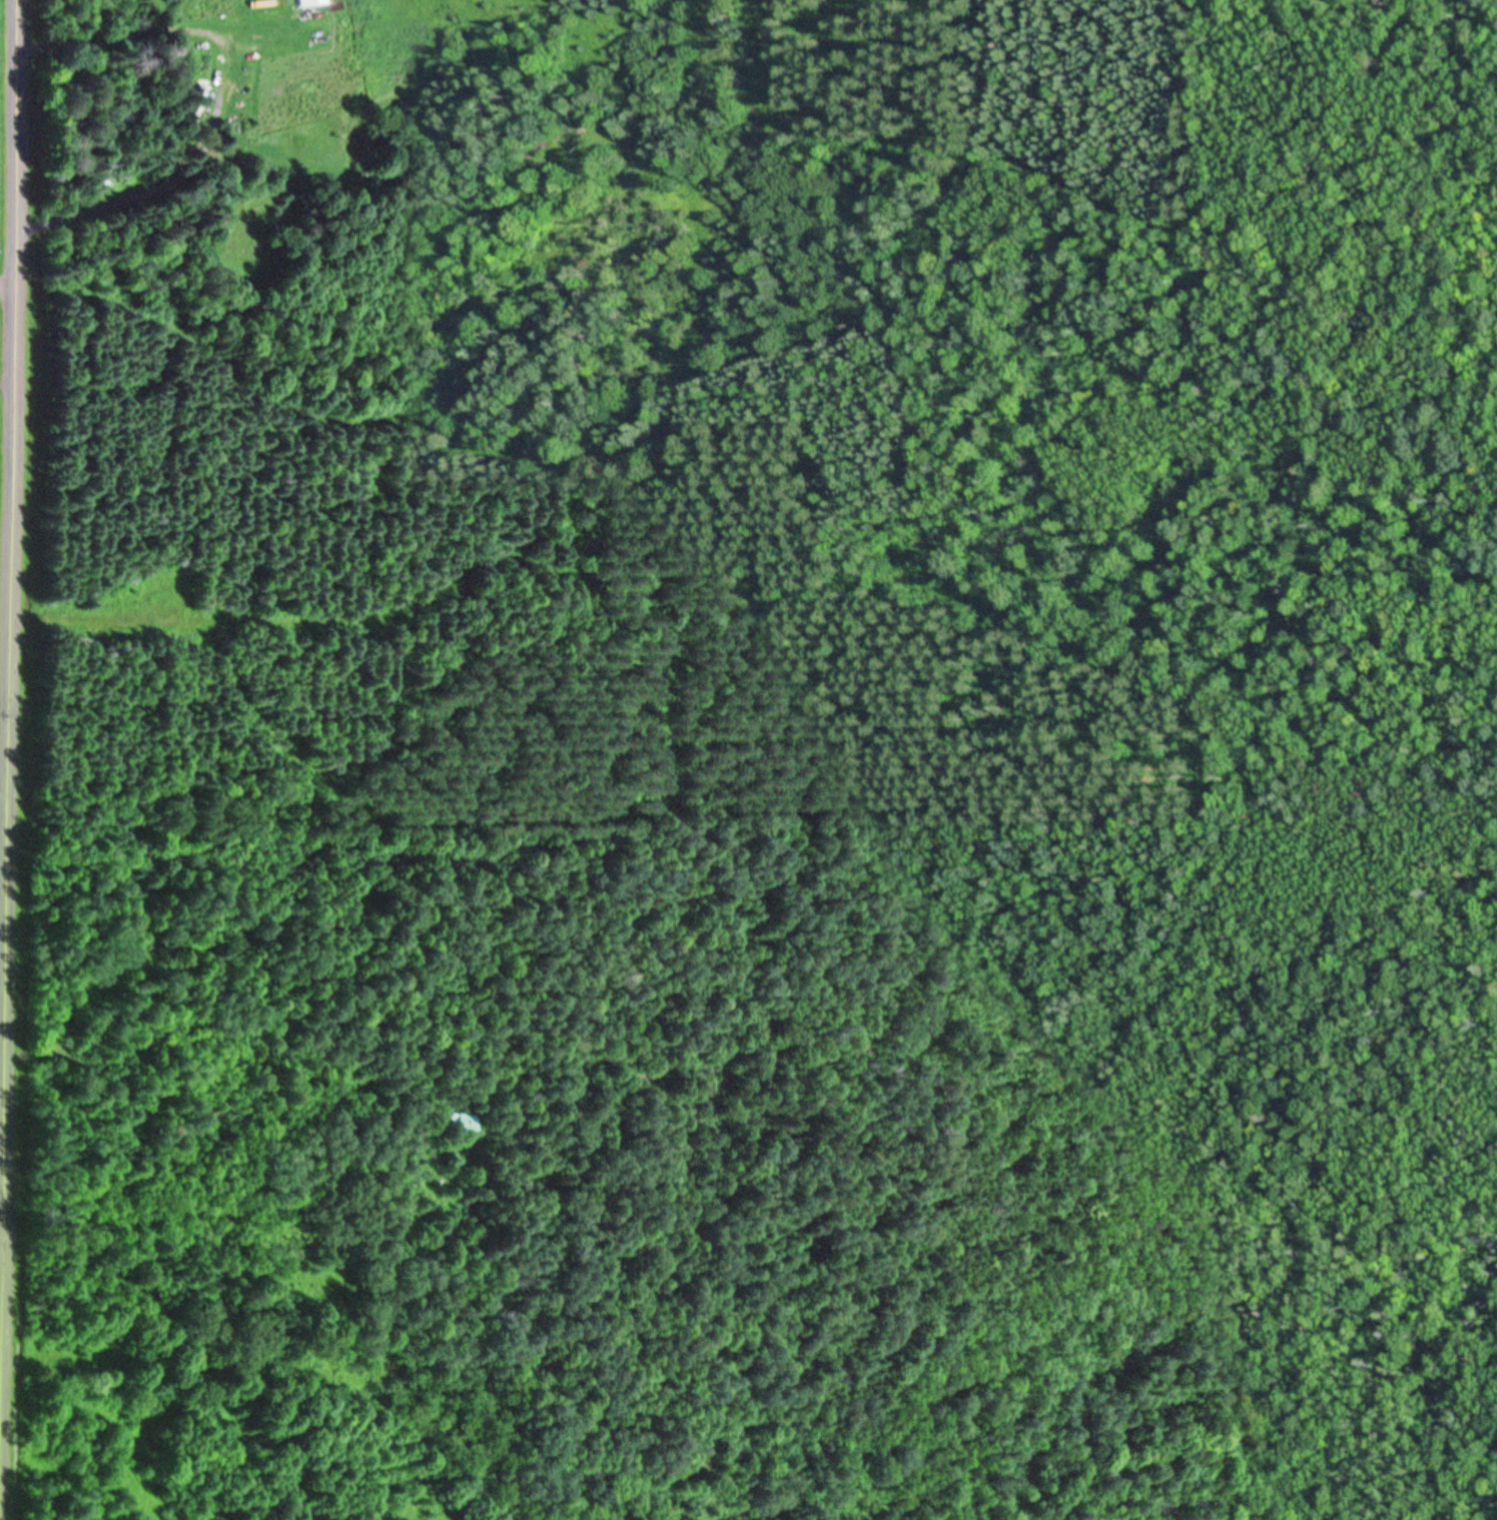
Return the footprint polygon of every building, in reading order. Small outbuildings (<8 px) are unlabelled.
[(337,0),(301,0),(301,9),(337,6),(337,0)] [(477,1117),(459,1117),(459,1134),(477,1134),(477,1117)]
